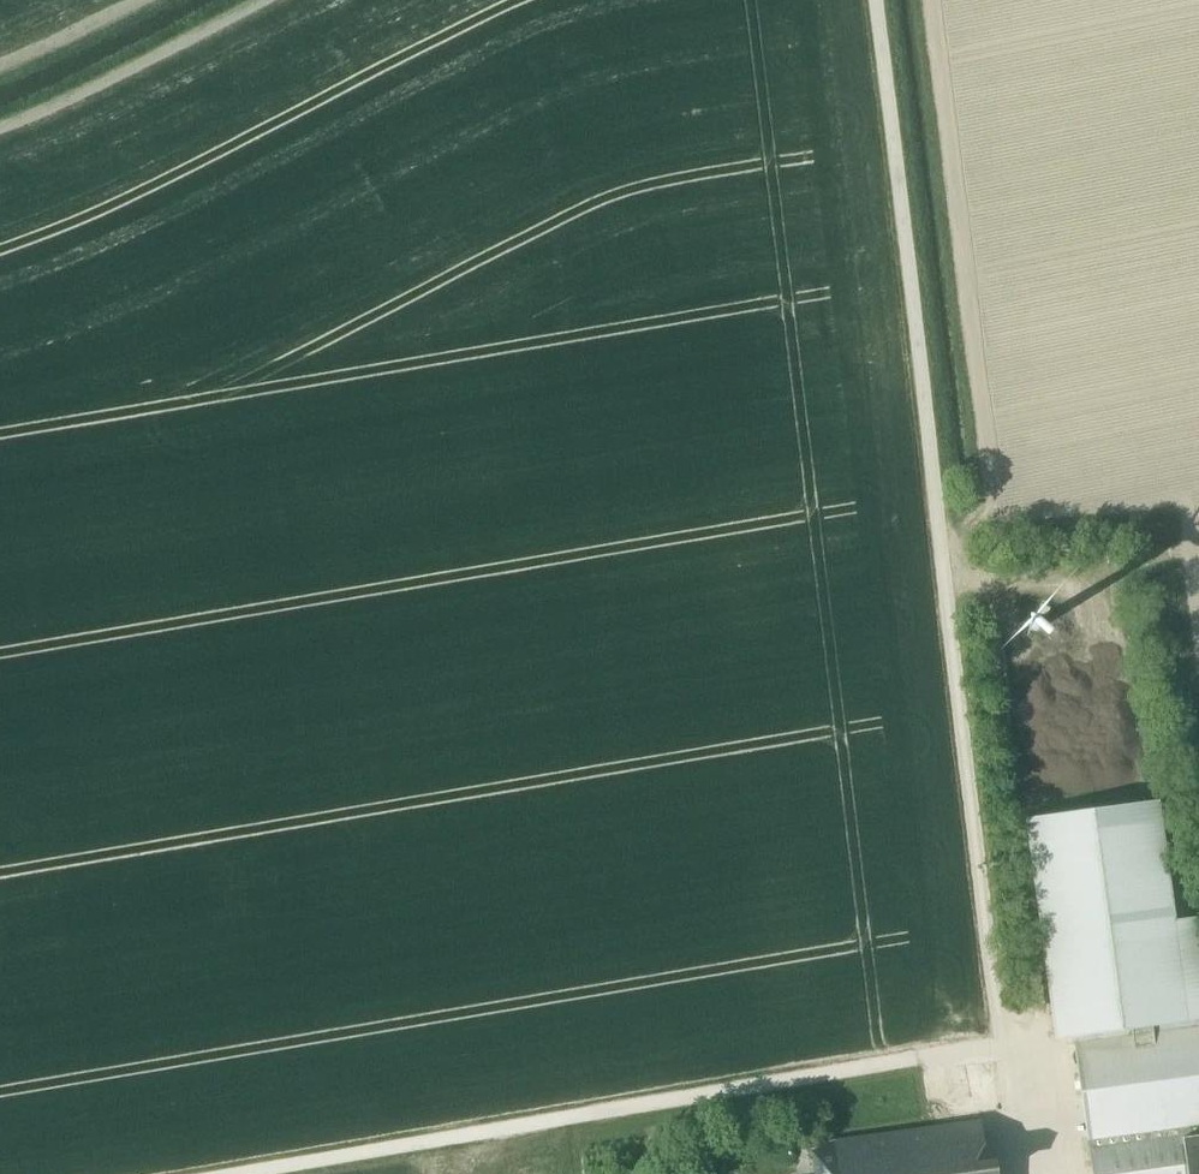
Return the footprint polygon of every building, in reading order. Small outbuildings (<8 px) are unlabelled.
[(1194,920),(1172,923),(1156,803),(1023,822),(1049,1014),(1072,1041),(1090,1173),(1198,1173),(1198,960),(1194,920)] [(1049,1014),(1053,1043),(1072,1041),(1049,1014)] [(978,1122),(810,1149),(813,1173),(986,1173),(978,1122)]
